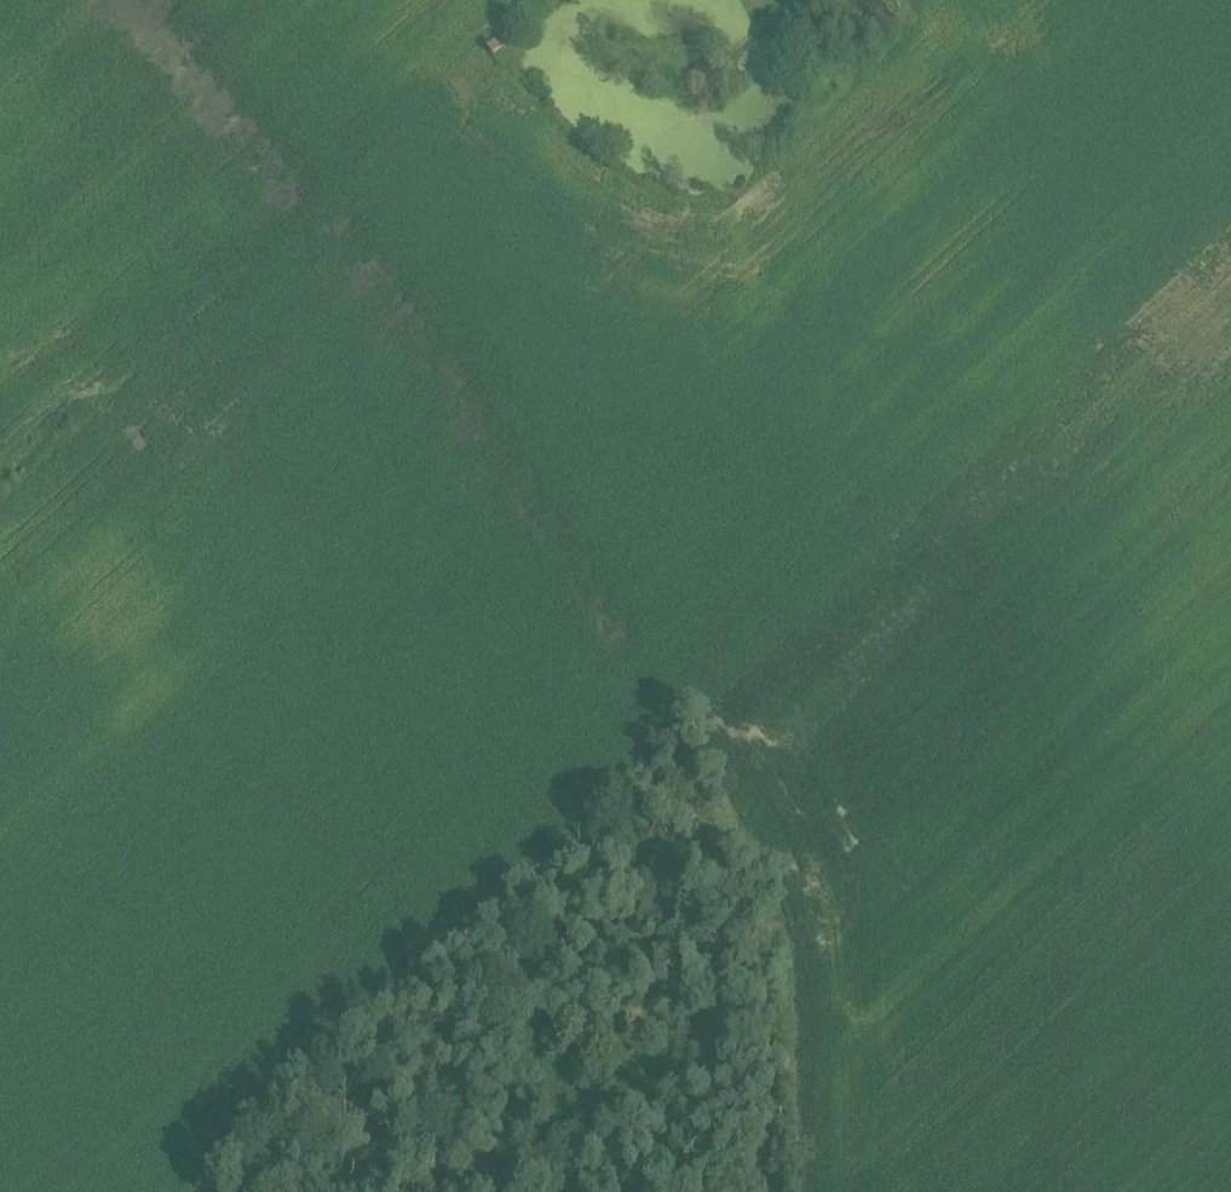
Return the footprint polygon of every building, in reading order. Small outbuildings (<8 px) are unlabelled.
[(713,75),(697,70),(694,82),(709,87),(713,75)]
